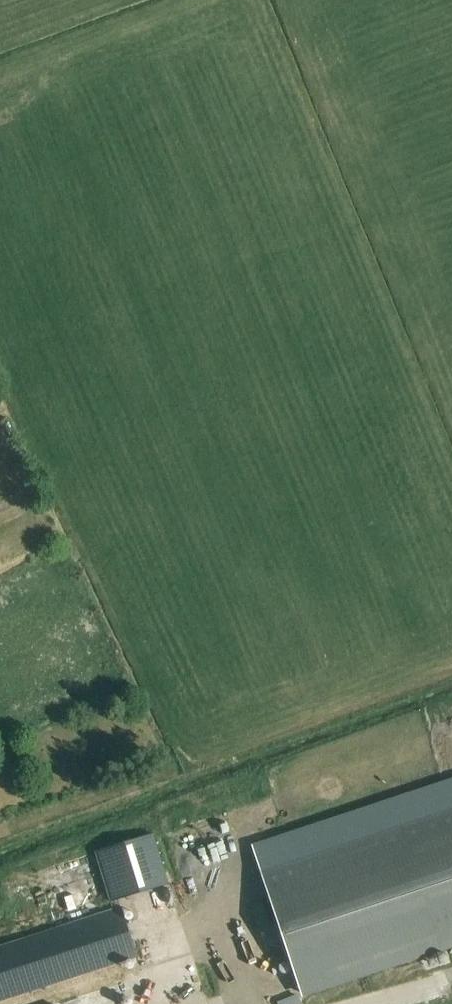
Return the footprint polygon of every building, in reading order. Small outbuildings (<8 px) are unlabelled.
[(260,871),(302,998),(451,949),(451,809),(260,871)] [(152,835),(95,853),(110,903),(167,885),(152,835)] [(135,958),(119,908),(0,947),(0,1002),(135,958)]
